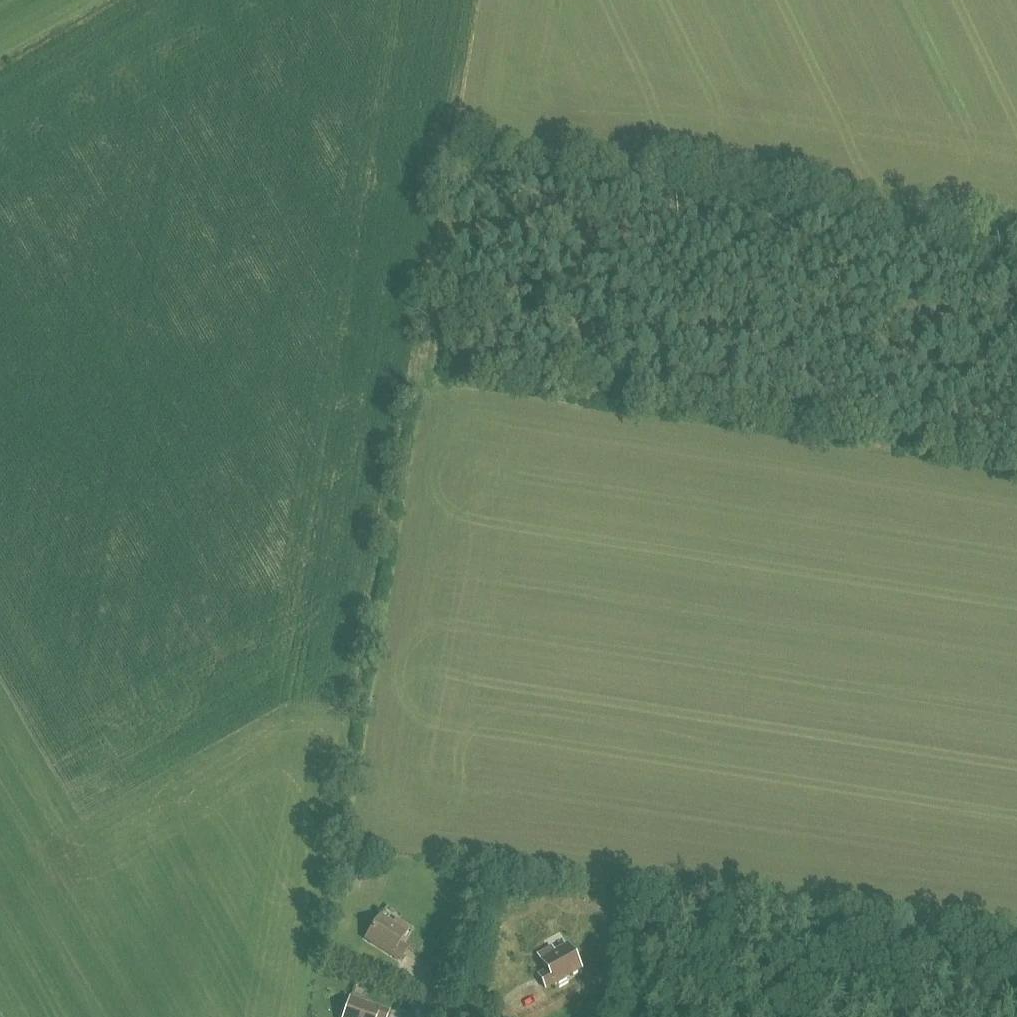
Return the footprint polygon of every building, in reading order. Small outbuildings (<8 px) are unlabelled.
[(395,926),(379,916),(366,938),(400,960),(405,953),(396,947),(409,928),(399,921),(395,926)] [(581,967),(568,945),(551,954),(549,949),(538,955),(549,975),(541,980),(545,987),(581,967)] [(388,1012),(349,999),(343,1016),(376,1016),(377,1016),(387,1016),(388,1012)]
